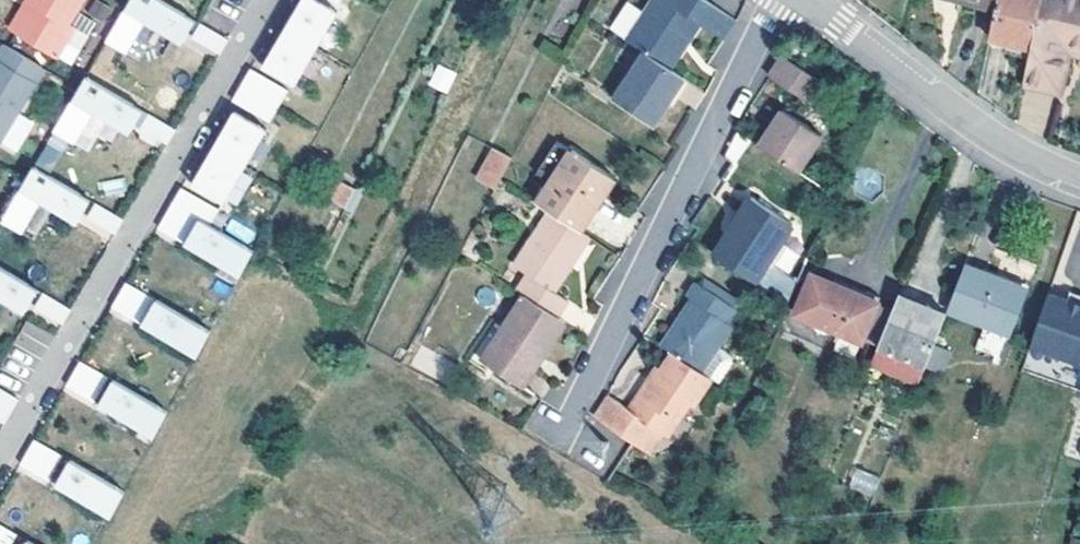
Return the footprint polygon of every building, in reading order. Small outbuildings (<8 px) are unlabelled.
[(19,33),(36,4),(30,0),(28,0),(11,29),(19,33)] [(36,4),(19,33),(59,56),(77,28),(68,22),(80,0),(30,0),(36,4)] [(113,7),(99,0),(93,0),(86,12),(105,22),(113,7)] [(111,40),(129,51),(148,18),(185,40),(198,19),(166,0),(134,0),(111,40)] [(318,0),(303,0),(296,12),(286,30),(317,48),(337,11),(318,0)] [(701,23),(725,39),(736,20),(706,0),(654,0),(627,40),(645,51),(671,68),(684,49),(679,45),(696,19),(701,23)] [(995,9),(997,0),(961,0),(995,9)] [(1041,0),(997,0),(995,9),(989,36),(1002,40),(1031,47),(1041,0)] [(1079,42),(1079,0),(1041,0),(1031,47),(1028,62),(1024,79),(1062,89),(1071,49),(1074,40),(1079,42)] [(337,11),(317,48),(327,54),(348,17),(337,11)] [(148,18),(129,51),(142,58),(161,26),(148,18)] [(684,49),(701,23),(696,19),(679,45),(684,49)] [(206,24),(198,38),(225,54),(233,40),(206,24)] [(317,48),(286,30),(276,47),(265,67),(295,84),(317,48)] [(1031,47),(1002,40),(999,54),(1028,62),(1031,47)] [(1071,49),(1079,52),(1079,42),(1074,40),(1071,49)] [(2,144),(47,66),(7,44),(0,56),(0,143),(2,144)] [(327,54),(317,48),(295,84),(306,90),(327,54)] [(655,124),(684,77),(671,68),(645,51),(615,98),(655,124)] [(822,80),(783,55),(770,75),(809,101),(822,80)] [(433,84),(448,91),(457,73),(441,66),(433,84)] [(90,76),(59,129),(78,140),(96,108),(133,130),(146,108),(90,76)] [(245,85),(235,101),(272,122),(282,106),(245,85)] [(96,108),(78,140),(91,147),(109,116),(96,108)] [(776,130),(788,112),(782,108),(770,126),(776,130)] [(268,129),(238,112),(228,129),(218,148),(247,165),(268,129)] [(770,126),(759,142),(799,169),(821,133),(788,112),(776,130),(770,126)] [(154,114),(146,128),(173,143),(182,129),(154,114)] [(279,136),(268,129),(247,165),(258,172),(279,136)] [(536,172),(550,181),(571,151),(556,142),(536,172)] [(496,187),(512,158),(494,147),(478,177),(496,187)] [(247,165),(218,148),(208,165),(196,184),(226,201),(247,165)] [(551,209),(581,229),(615,178),(572,148),(571,151),(550,181),(537,200),(551,209)] [(258,172),(247,165),(226,201),(237,208),(258,172)] [(38,166),(6,221),(24,232),(44,198),(81,220),(94,198),(38,166)] [(123,178),(102,181),(104,196),(125,192),(123,178)] [(348,207),(357,187),(342,180),(332,199),(348,207)] [(222,208),(186,187),(177,202),(205,219),(213,224),(222,208)] [(713,253),(756,281),(793,223),(750,195),(713,253)] [(44,198),(24,232),(38,239),(57,206),(44,198)] [(177,202),(163,226),(191,242),(205,219),(177,202)] [(103,203),(94,218),(121,233),(130,219),(103,203)] [(525,293),(558,315),(568,300),(554,291),(590,235),(581,229),(551,209),(514,264),(528,274),(518,289),(525,293)] [(229,218),(223,230),(249,242),(255,230),(229,218)] [(215,225),(200,249),(253,280),(267,256),(256,250),(215,225)] [(790,295),(795,280),(788,277),(797,250),(781,245),(773,271),(767,269),(761,286),(790,295)] [(6,295),(29,309),(42,287),(0,262),(0,291),(6,295)] [(965,263),(948,307),(1012,331),(1029,288),(965,263)] [(861,338),(878,298),(811,271),(793,311),(861,338)] [(671,351),(702,371),(733,324),(728,322),(736,307),(696,280),(686,295),(692,298),(661,345),(671,351)] [(131,281),(117,305),(146,321),(159,298),(131,281)] [(1069,290),(1079,293),(1079,283),(1071,281),(1069,290)] [(1032,337),(1079,348),(1079,293),(1069,290),(1050,286),(1032,337)] [(51,292),(43,307),(70,322),(78,308),(51,292)] [(558,315),(525,293),(482,358),(523,387),(567,321),(558,315)] [(933,344),(945,312),(899,295),(879,344),(926,363),(933,344)] [(169,304),(155,328),(208,359),(222,335),(169,304)] [(13,345),(43,358),(54,334),(24,321),(13,345)] [(926,363),(944,370),(951,351),(933,344),(926,363)] [(702,371),(671,351),(660,368),(656,366),(629,407),(607,394),(593,416),(650,453),(664,431),(668,435),(696,392),(700,394),(712,377),(702,371)] [(85,360),(72,383),(100,400),(113,376),(85,360)] [(0,383),(0,415),(11,422),(25,398),(0,383)] [(125,383),(110,407),(163,438),(177,413),(125,383)] [(40,438),(26,462),(54,478),(68,455),(40,438)] [(132,492),(80,462),(66,486),(118,516),(132,492)] [(853,468),(848,489),(874,495),(879,475),(853,468)] [(22,533),(0,520),(0,543),(16,543),(22,533)]
